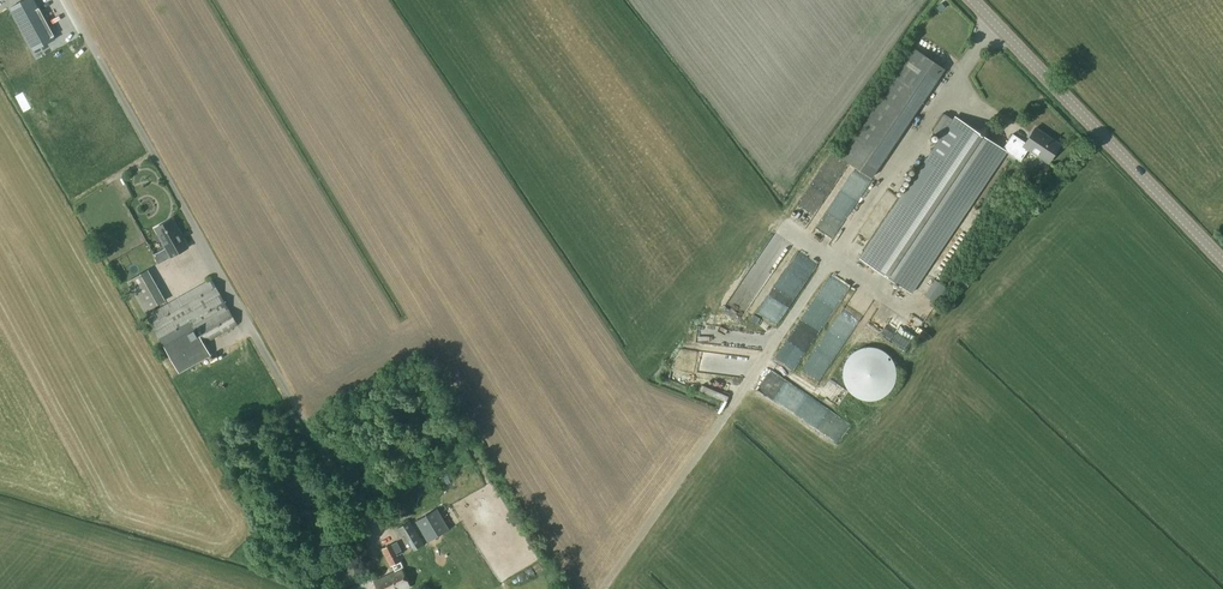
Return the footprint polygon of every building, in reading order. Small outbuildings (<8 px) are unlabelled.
[(33,0),(24,0),(9,8),(33,51),(55,39),(33,0)] [(914,51),(896,78),(904,83),(908,77),(931,93),(944,72),(914,51)] [(0,68),(0,77),(26,64),(22,57),(0,68)] [(927,99),(904,83),(897,93),(920,108),(927,99)] [(942,138),(865,254),(861,259),(913,294),(1007,153),(1021,163),(1029,151),(1049,164),(1061,146),(1036,129),(1026,144),(1013,135),(1004,150),(956,118),(954,121),(945,116),(934,133),(942,138)] [(172,220),(154,230),(171,258),(188,248),(172,220)] [(857,247),(865,232),(856,228),(848,243),(857,247)] [(741,320),(783,243),(766,233),(723,310),(741,320)] [(110,245),(106,239),(99,243),(102,249),(110,245)] [(780,308),(813,257),(796,246),(759,303),(773,312),(777,306),(780,308)] [(153,264),(165,258),(160,249),(149,255),(153,264)] [(144,269),(124,281),(143,313),(163,301),(144,269)] [(208,342),(237,326),(212,280),(147,315),(177,370),(212,350),(208,342)] [(793,372),(833,298),(829,296),(830,294),(814,285),(773,362),(793,372)] [(853,287),(846,298),(851,301),(845,312),(854,318),(867,295),(853,287)] [(863,328),(875,334),(888,308),(875,302),(863,328)] [(816,379),(852,323),(835,312),(799,369),(816,379)] [(746,344),(761,348),(765,333),(750,329),(746,344)] [(744,345),(745,331),(694,330),(694,344),(744,345)] [(705,375),(708,357),(691,354),(689,373),(705,375)] [(754,388),(812,428),(824,410),(775,377),(776,374),(767,368),(754,388)] [(821,379),(819,398),(836,400),(837,397),(880,403),(881,390),(877,389),(878,384),(845,380),(845,376),(838,375),(837,381),(821,379)] [(437,510),(416,522),(428,543),(449,531),(437,510)] [(411,521),(397,529),(401,536),(404,535),(414,551),(424,545),(411,521)] [(369,578),(374,588),(407,588),(409,588),(401,570),(403,569),(398,557),(402,554),(397,543),(382,550),(390,568),(369,578)] [(349,569),(338,574),(344,588),(357,582),(354,575),(360,573),(353,559),(347,563),(349,569)]
